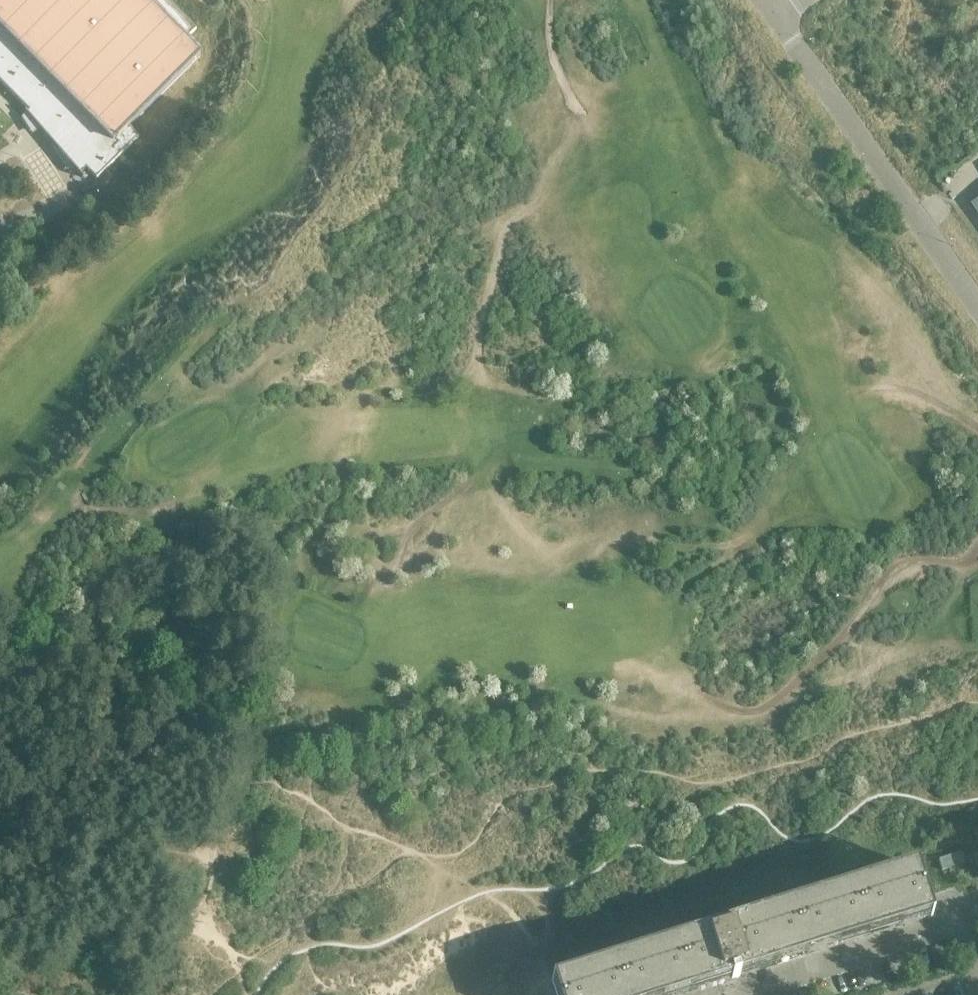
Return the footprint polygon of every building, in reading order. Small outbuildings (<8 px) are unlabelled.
[(29,111),(21,118),(30,131),(37,126),(53,144),(52,144),(71,173),(75,170),(82,178),(83,177),(80,174),(86,169),(96,179),(139,137),(129,127),(200,56),(184,41),(196,29),(167,0),(2,0),(0,2),(0,82),(29,111)] [(964,862),(961,851),(938,858),(941,869),(964,862)] [(916,871),(553,986),(556,994),(663,994),(728,975),(730,982),(737,979),(735,972),(929,912),(916,871)]
